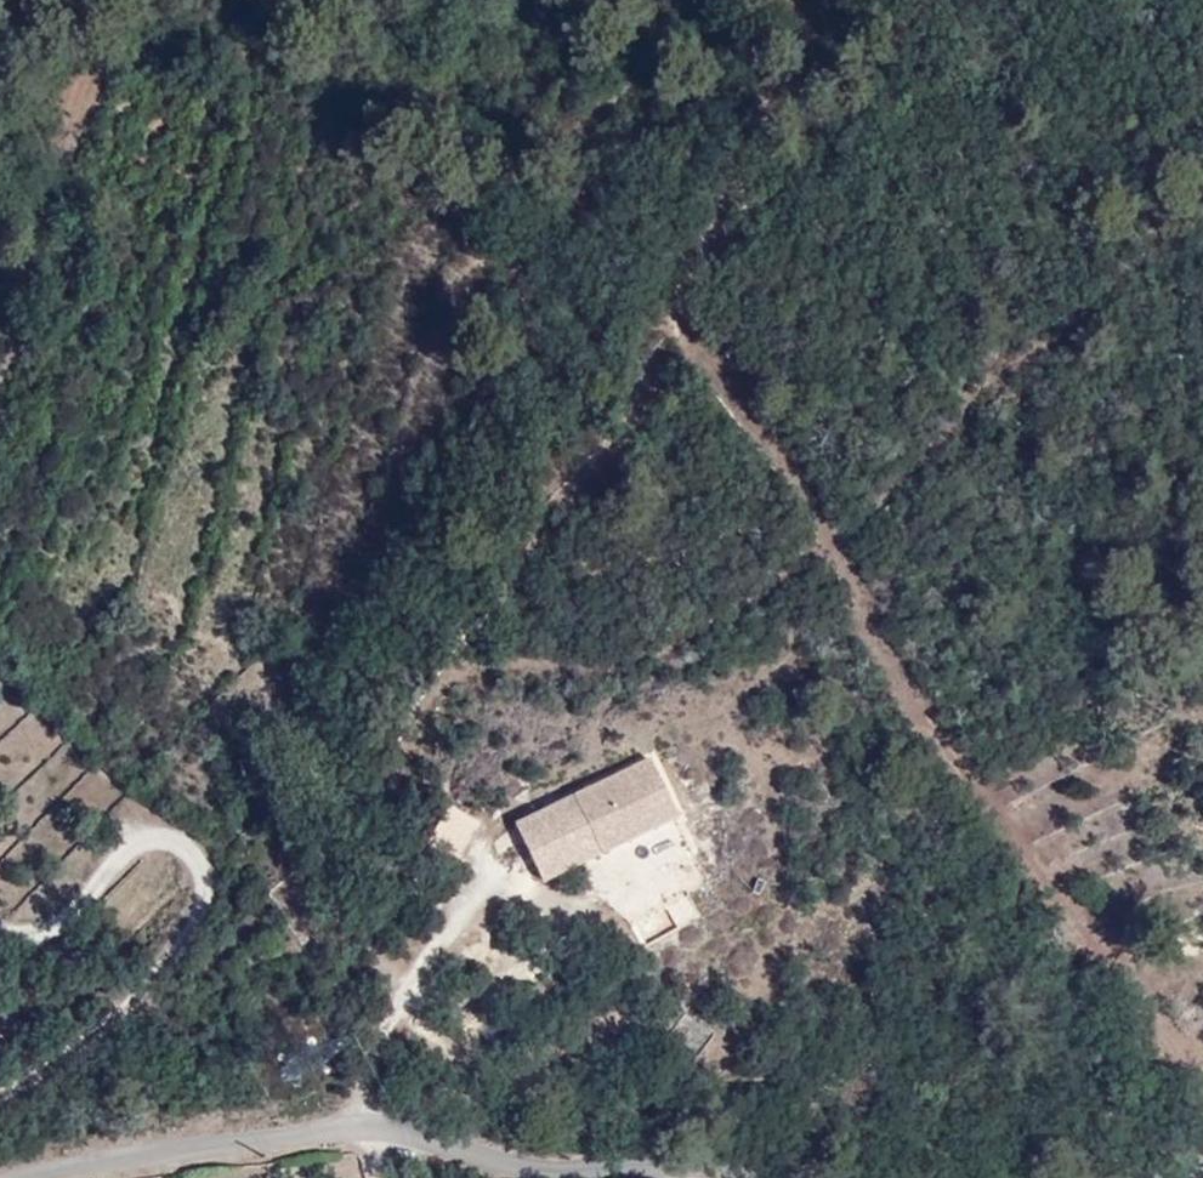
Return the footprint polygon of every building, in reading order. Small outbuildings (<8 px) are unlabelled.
[(683,818),(651,757),(519,821),(548,882),(683,818)] [(631,926),(640,947),(677,931),(668,911),(631,926)] [(669,1035),(694,1054),(710,1034),(685,1014),(669,1035)]
